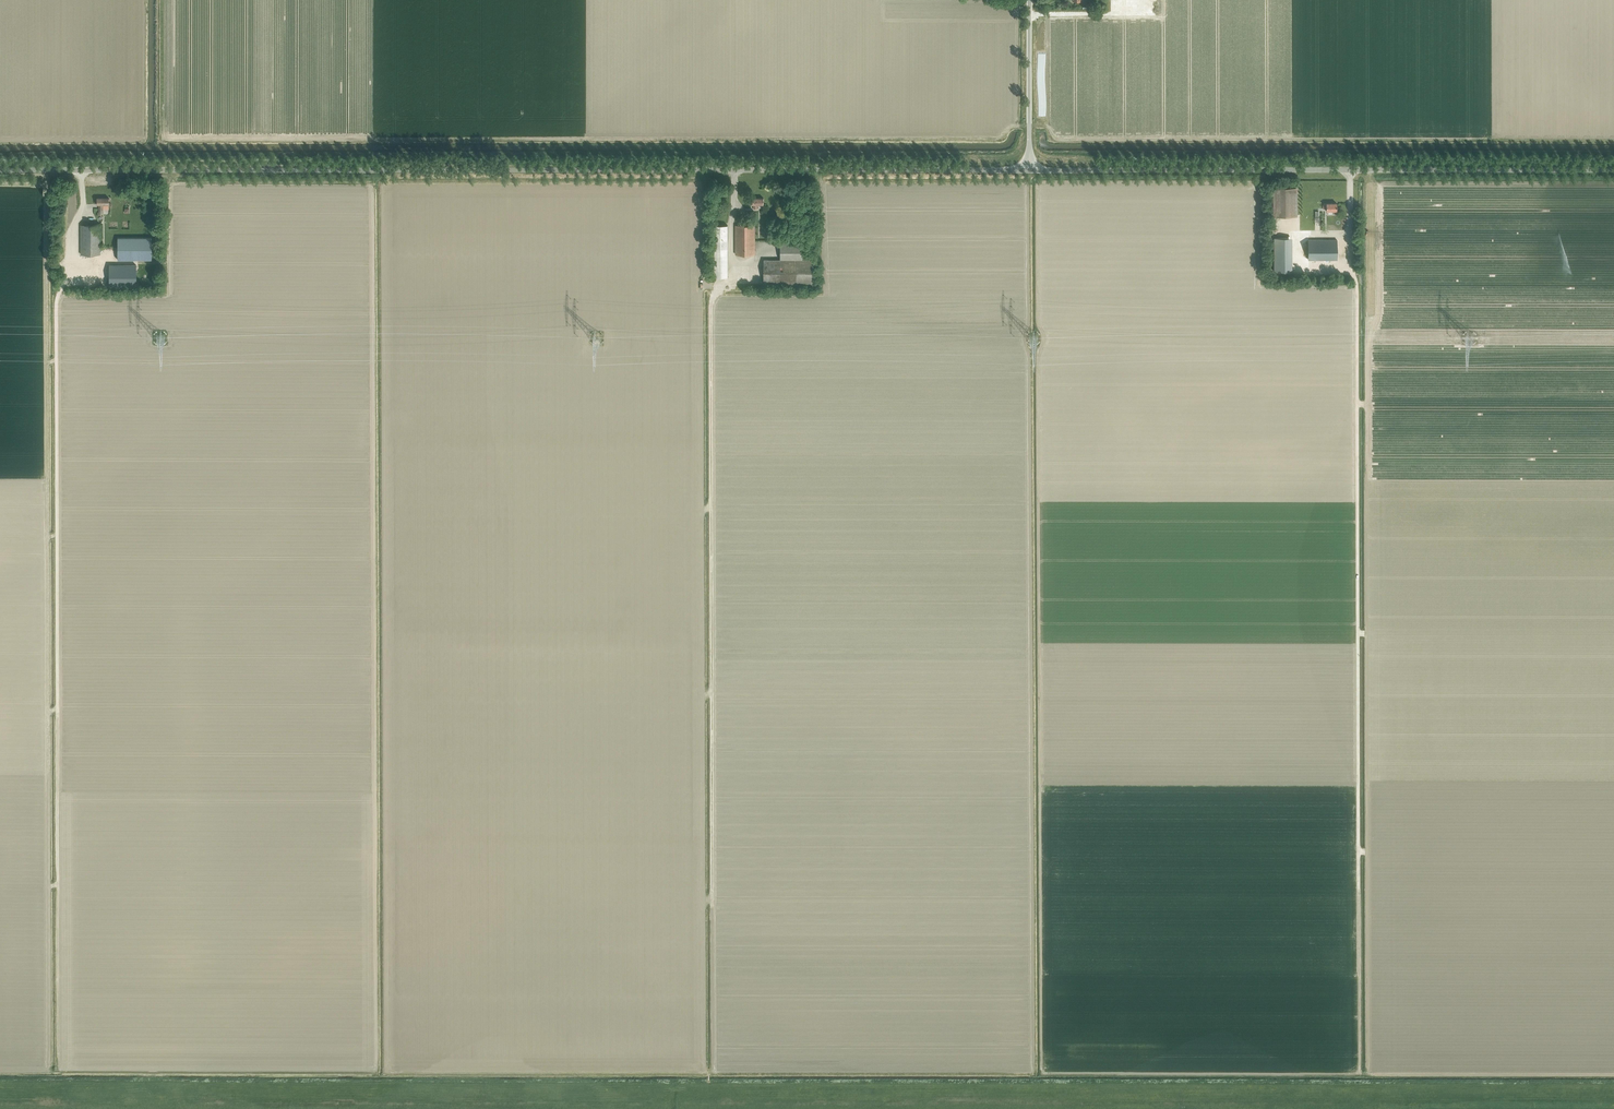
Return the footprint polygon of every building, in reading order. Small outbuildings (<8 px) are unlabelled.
[(1296,215),(1296,189),(1274,189),(1274,215),(1296,215)] [(109,204),(109,198),(97,198),(97,204),(99,204),(99,214),(103,214),(103,204),(109,204)] [(764,205),(764,198),(751,198),(751,205),(754,205),(754,209),(757,209),(757,205),(764,205)] [(100,255),(100,225),(81,225),(81,255),(100,255)] [(727,225),(714,225),(714,277),(728,277),(727,225)] [(735,254),(755,254),(755,225),(735,225),(735,254)] [(151,238),(117,238),(117,259),(151,259),(151,238)] [(1274,272),(1292,272),(1292,238),(1274,238),(1274,272)] [(1337,240),(1308,240),(1308,260),(1337,259),(1337,240)] [(763,260),(764,284),(814,284),(814,260),(806,260),(806,255),(802,255),(802,244),(780,244),(780,260),(763,260)] [(109,288),(136,288),(136,265),(109,265),(109,288)]
